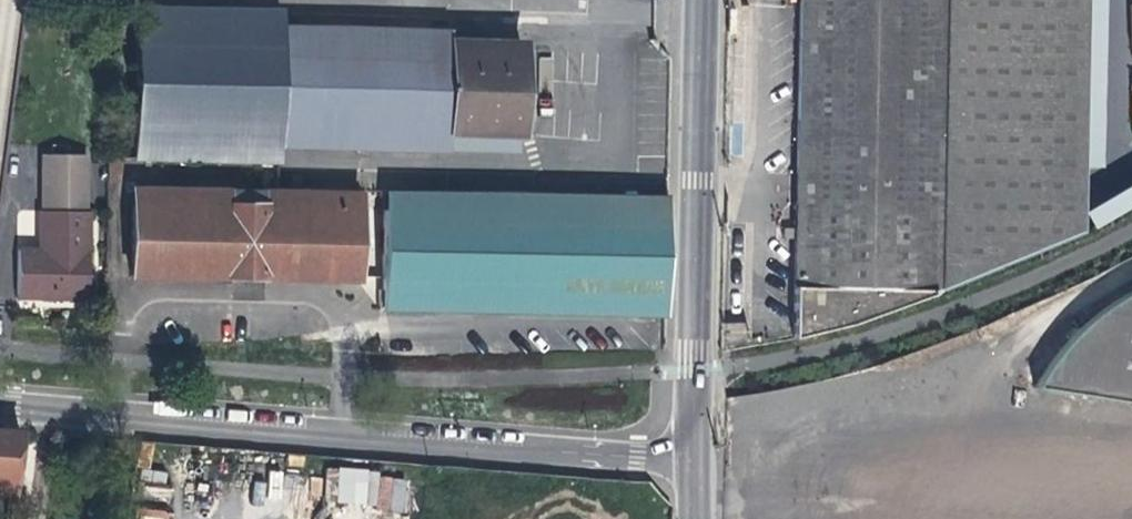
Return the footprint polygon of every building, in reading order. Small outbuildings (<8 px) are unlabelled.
[(798,87),(793,337),(851,323),(954,286),(1080,231),(1081,164),(1084,0),(799,0),(798,87)] [(1081,164),(1098,164),(1100,0),(1084,0),(1081,164)] [(133,157),(276,162),(277,162),(278,145),(444,150),(444,134),(519,136),(520,95),(520,39),(446,37),(447,29),(281,24),(281,9),(138,6),(133,157)] [(502,150),(502,138),(454,137),(454,149),(502,150)] [(20,246),(20,297),(84,297),(85,249),(88,248),(88,213),(83,213),(83,155),(43,155),(43,213),(40,213),(39,247),(20,246)] [(1120,194),(1087,211),(1093,224),(1131,205),(1131,180),(1120,194)] [(670,194),(385,186),(382,312),(663,322),(670,194)] [(127,276),(357,280),(359,204),(129,199),(127,276)] [(1038,389),(1131,400),(1131,290),(1125,293),(1109,303),(1094,314),(1073,333),(1051,365),(1038,389)] [(12,494),(19,430),(0,429),(0,493),(12,494)] [(341,467),(336,501),(405,511),(410,477),(341,467)] [(12,494),(9,518),(24,518),(27,495),(12,494)]
